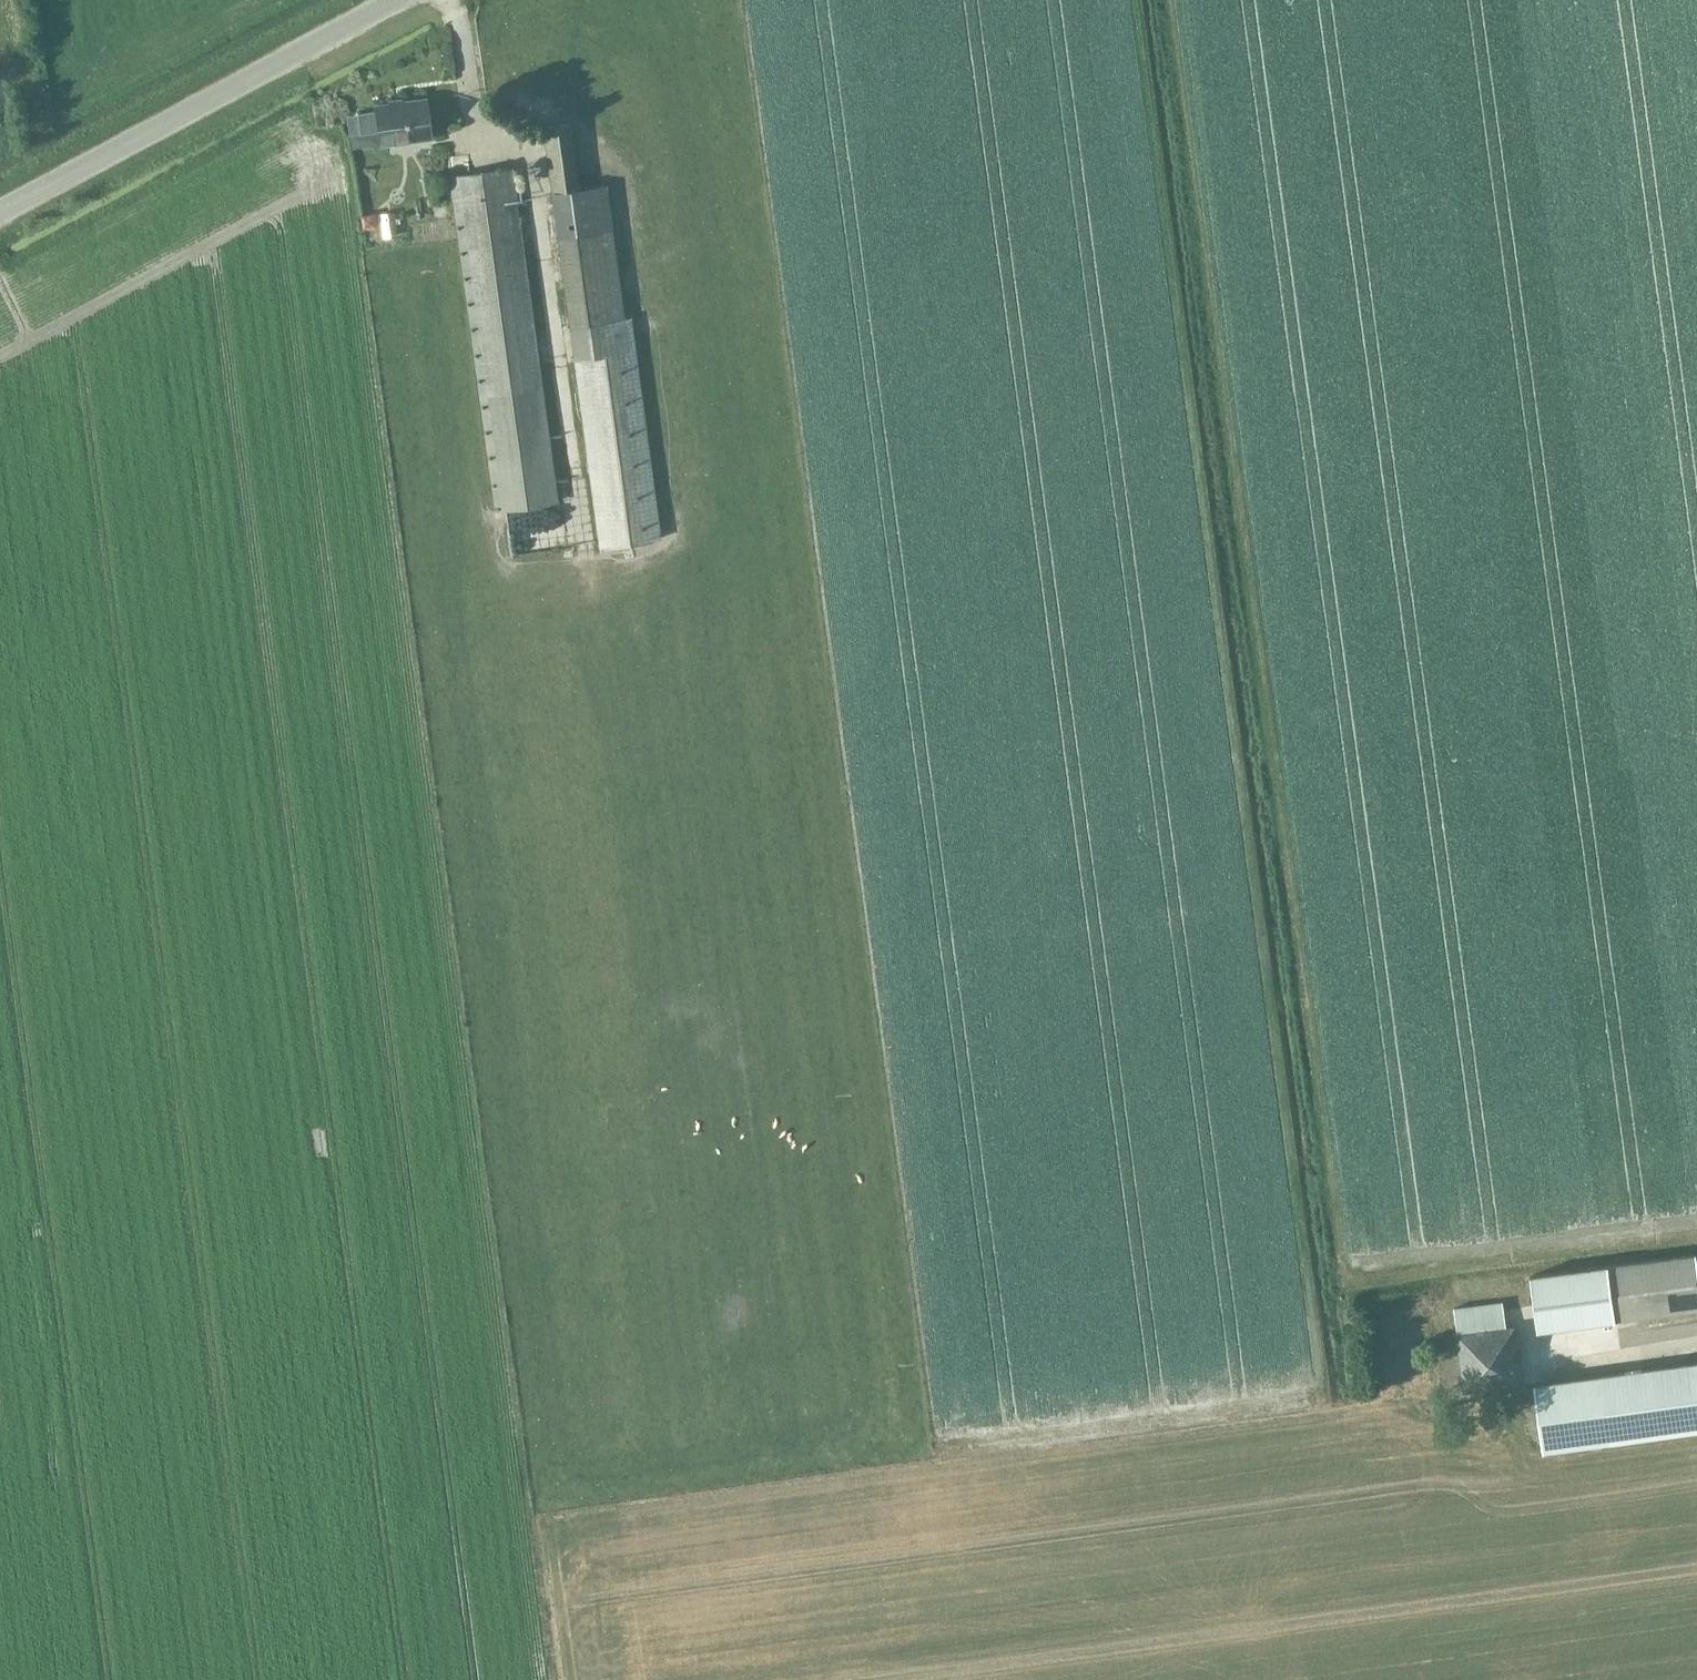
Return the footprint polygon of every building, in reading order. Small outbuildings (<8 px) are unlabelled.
[(430,137),(425,97),(374,105),(375,111),(356,114),(359,135),(378,132),(380,144),(430,137)] [(659,539),(629,316),(623,317),(611,229),(605,183),(578,186),(569,123),(544,127),(553,195),(552,195),(599,547),(659,539)] [(359,135),(350,136),(352,148),(361,147),(359,135)] [(496,510),(557,502),(511,168),(450,177),(496,510)] [(370,230),(368,215),(359,217),(361,231),(370,230)] [(1614,1319),(1696,1307),(1696,1267),(1695,1253),(1607,1265),(1614,1319)] [(1614,1319),(1607,1265),(1530,1276),(1538,1329),(1614,1319)] [(1459,1333),(1457,1334),(1465,1391),(1477,1389),(1478,1396),(1487,1395),(1486,1388),(1522,1383),(1515,1326),(1506,1327),(1503,1301),(1455,1308),(1459,1333)] [(1690,1339),(1672,1344),(1675,1354),(1693,1350),(1690,1339)] [(1696,1429),(1696,1361),(1534,1383),(1543,1450),(1696,1429)]
